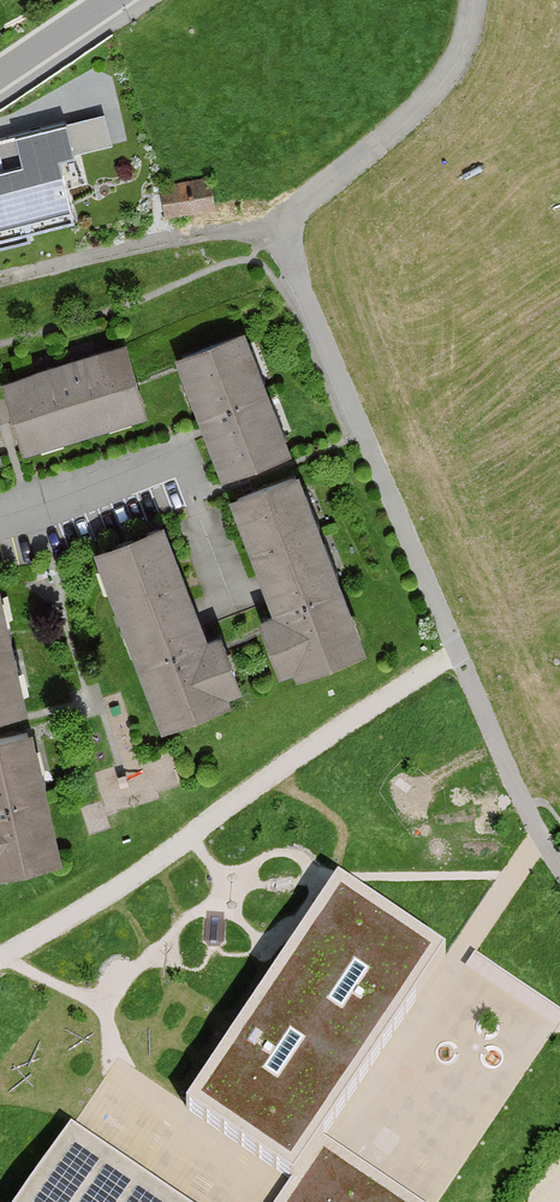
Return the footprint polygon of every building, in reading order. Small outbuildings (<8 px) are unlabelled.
[(0,162),(0,212),(69,199),(63,166),(76,164),(69,120),(12,130),(17,159),(0,162)] [(213,177),(161,184),(165,215),(217,208),(214,187),(213,177)] [(246,342),(181,366),(214,458),(203,462),(212,486),(289,459),(246,342)] [(123,354),(4,390),(24,455),(143,420),(123,354)] [(296,483),(230,508),(273,620),(256,627),(279,687),(362,656),(296,483)] [(206,647),(167,534),(98,558),(160,734),(229,710),(224,696),(240,690),(223,641),(206,647)] [(24,718),(0,611),(0,724),(24,718)] [(0,746),(0,879),(58,868),(32,740),(0,746)] [(317,1138),(442,954),(339,885),(191,1104),(297,1176),(280,1201),(412,1201),(317,1138)] [(475,954),(466,967),(555,1027),(559,1019),(559,1011),(475,954)] [(23,1201),(177,1201),(71,1131),(23,1201)]
